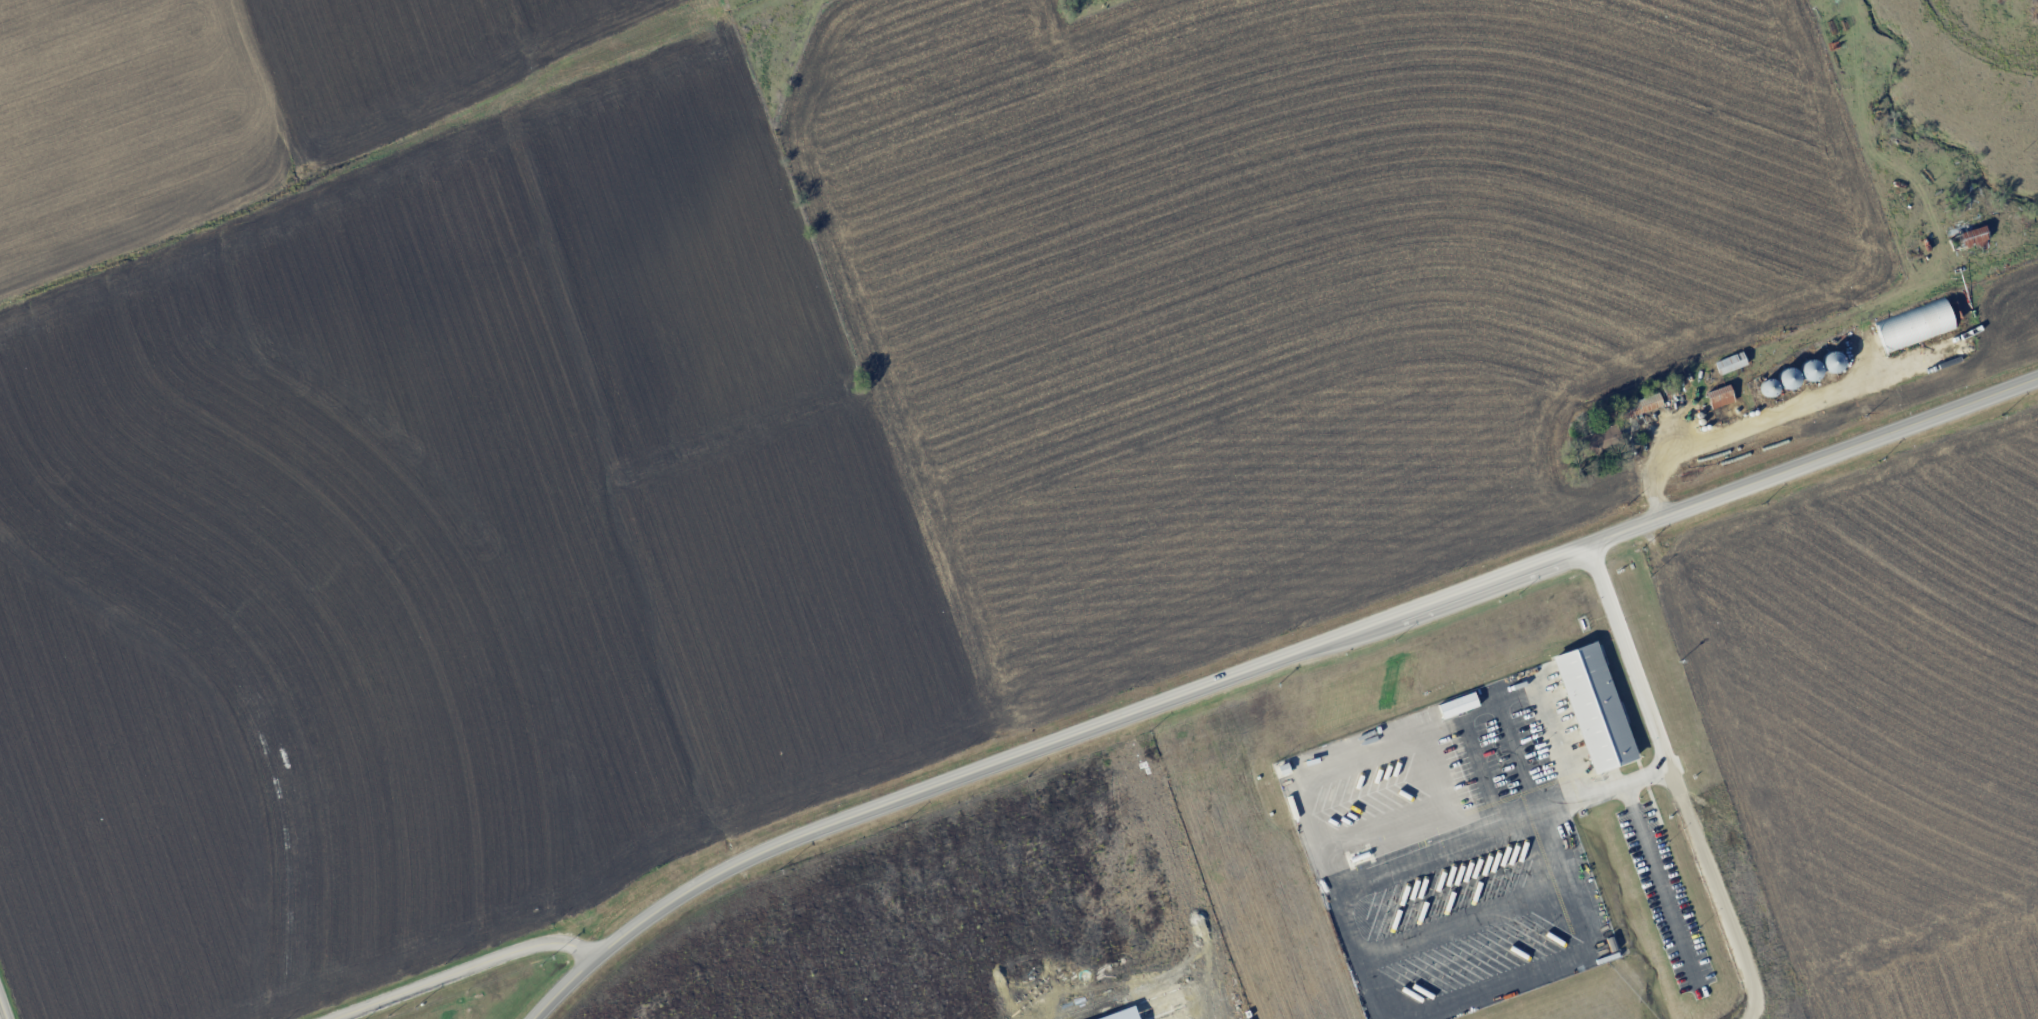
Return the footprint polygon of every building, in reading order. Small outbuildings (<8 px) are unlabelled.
[(1882,354),(1953,329),(1942,298),(1871,322),(1882,354)] [(1731,403),(1727,385),(1704,391),(1709,408),(1731,403)] [(1557,656),(1595,774),(1641,759),(1602,641),(1557,656)]
